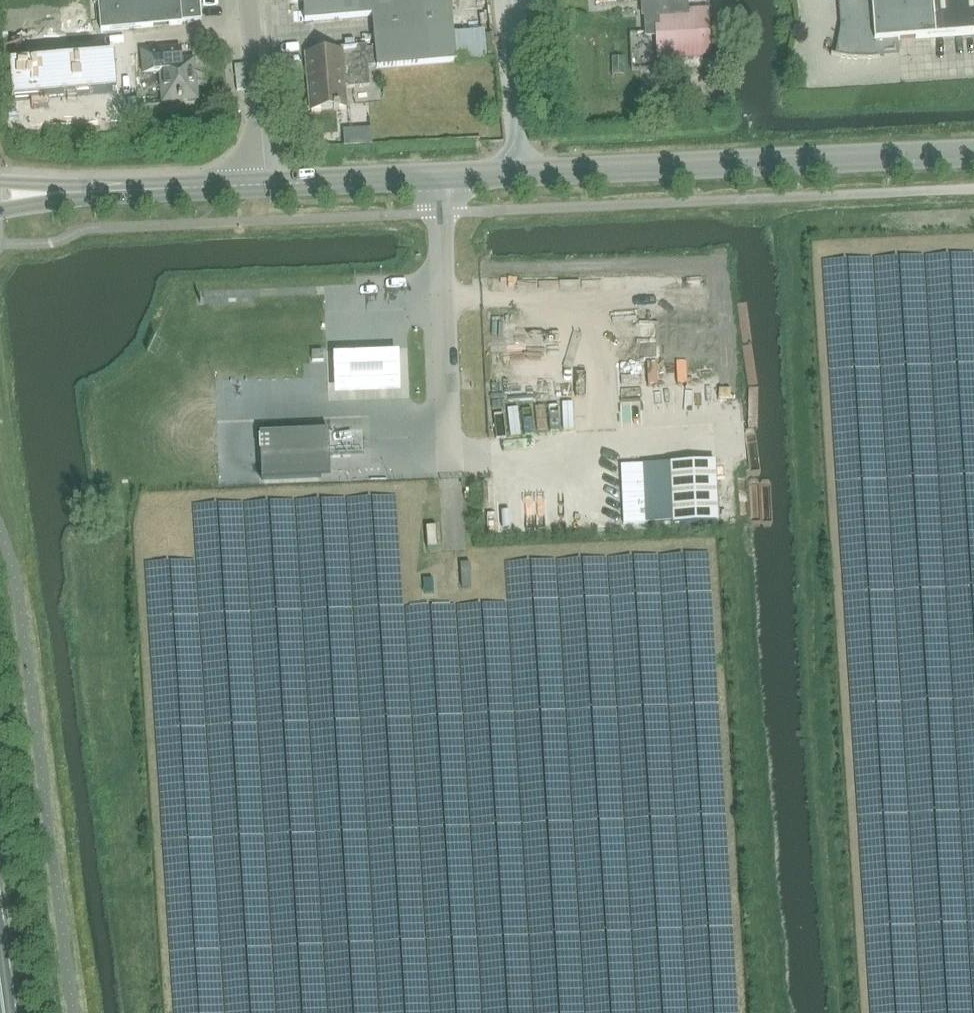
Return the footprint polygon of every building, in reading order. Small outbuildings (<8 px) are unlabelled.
[(202,19),(200,0),(98,0),(100,31),(182,24),(182,21),(202,19)] [(376,65),(376,69),(456,61),(450,0),(303,0),(304,22),(372,16),(374,46),(376,65)] [(644,7),(645,7),(646,35),(659,35),(659,56),(707,54),(705,12),(689,13),(688,0),(644,0),(644,7)] [(841,26),(835,55),(831,54),(831,55),(841,57),(847,58),(854,59),(868,59),(872,59),(878,58),(878,54),(895,52),(894,40),(973,34),(973,0),(846,0),(841,26)] [(366,65),(376,65),(374,46),(367,47),(366,43),(340,46),(340,50),(306,54),(311,110),(345,107),(344,86),(367,84),(366,65)] [(181,49),(143,51),(145,74),(161,72),(163,101),(196,98),(193,60),(182,61),(181,49)] [(13,101),(117,91),(114,56),(10,65),(13,101)] [(362,137),(362,123),(346,123),(346,138),(362,137)] [(400,346),(336,348),(337,389),(401,388),(400,346)] [(323,350),(312,351),(312,361),(324,361),(323,350)] [(261,480),(321,477),(320,455),(329,455),(328,430),(314,430),(315,454),(260,457),(261,480)] [(715,461),(669,463),(672,521),(672,523),(718,521),(715,461)] [(645,463),(622,464),(624,524),(647,522),(645,463)] [(437,526),(426,527),(427,549),(438,548),(437,526)] [(433,578),(423,579),(424,593),(434,593),(433,578)]
